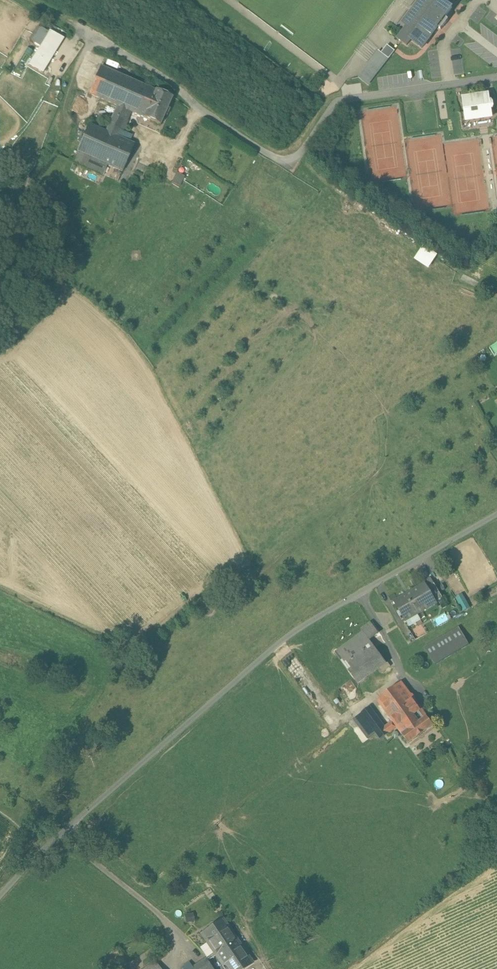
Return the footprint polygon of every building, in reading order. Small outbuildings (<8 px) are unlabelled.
[(402,25),(429,45),(459,6),(450,0),(421,0),(402,25)] [(49,31),(28,65),(42,73),(63,39),(49,31)] [(388,59),(378,52),(358,79),(368,86),(388,59)] [(155,90),(100,66),(88,94),(116,106),(131,112),(143,118),(155,90)] [(172,97),(155,90),(143,118),(159,125),(172,97)] [(489,94),(463,98),(465,113),(471,112),(472,120),(492,117),(491,109),(492,109),(493,106),(493,105),(493,104),(491,101),(490,102),(489,94)] [(131,112),(116,106),(108,125),(105,132),(120,138),(131,112)] [(106,123),(92,116),(88,124),(105,132),(108,125),(106,123)] [(105,132),(88,124),(77,152),(122,172),(134,144),(120,138),(105,132)] [(122,172),(77,152),(72,162),(118,181),(122,172)] [(172,182),(181,186),(186,175),(177,171),(172,182)] [(43,186),(37,192),(43,198),(48,191),(43,186)] [(66,208),(48,191),(43,198),(61,215),(66,208)] [(431,578),(424,582),(425,584),(427,588),(434,584),(431,578)] [(426,586),(408,597),(407,594),(394,602),(406,621),(405,618),(416,612),(417,614),(436,603),(435,602),(427,588),(425,584),(424,584),(426,586)] [(434,584),(427,588),(435,602),(442,597),(434,584)] [(378,633),(370,623),(361,629),(363,633),(364,632),(369,640),(378,633)] [(459,627),(424,648),(435,665),(469,645),(459,627)] [(363,633),(335,653),(346,667),(374,647),(369,640),(364,632),(363,633)] [(387,662),(379,668),(382,673),(391,666),(387,662)] [(420,709),(401,683),(377,700),(393,721),(397,727),(397,728),(420,709)] [(385,727),(370,707),(361,714),(375,733),(380,740),(397,727),(393,721),(385,727)] [(420,709),(397,728),(403,735),(426,717),(420,709)] [(375,733),(361,714),(354,719),(368,739),(375,733)] [(426,717),(403,735),(409,744),(433,726),(426,717)] [(187,922),(195,921),(194,913),(186,914),(187,922)] [(240,944),(223,920),(201,934),(214,952),(219,959),(239,944),(240,944)] [(219,959),(221,962),(226,968),(243,968),(252,963),(239,944),(219,959)] [(221,962),(219,959),(214,952),(190,968),(212,968),(221,962)]
